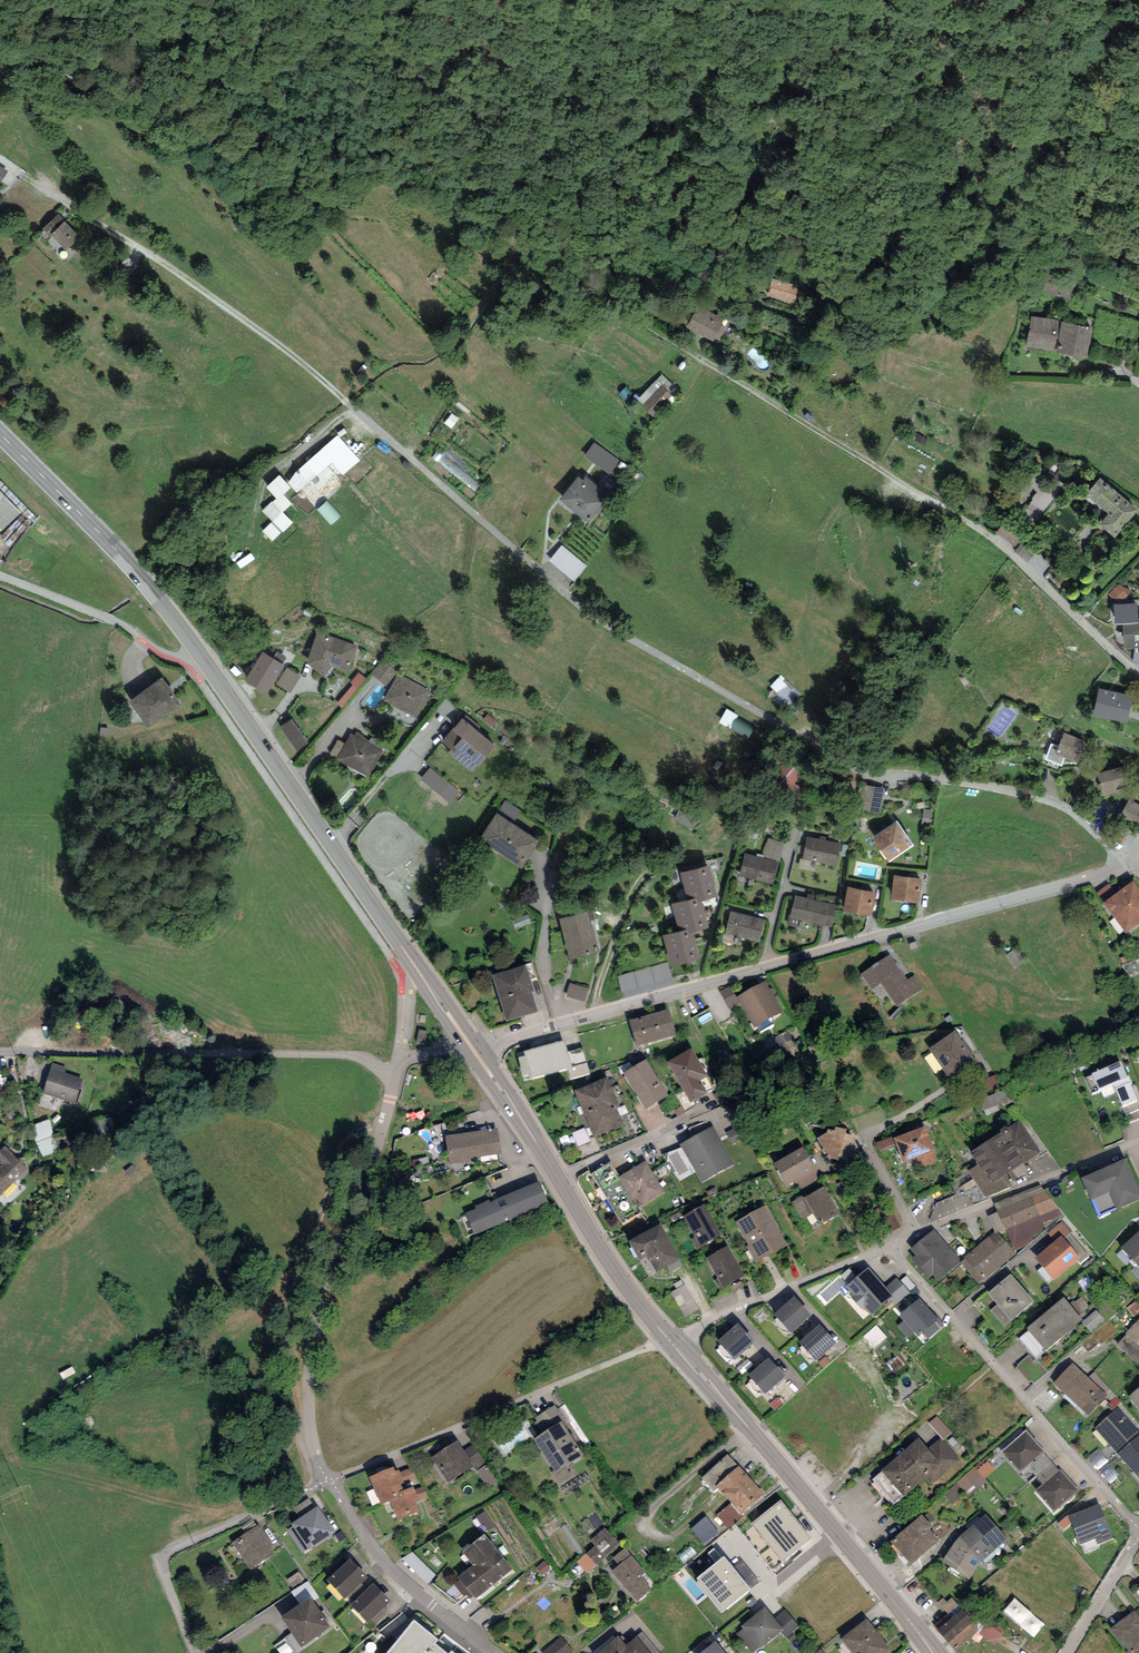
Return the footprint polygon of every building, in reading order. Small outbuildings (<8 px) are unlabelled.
[(59,214),(43,229),(50,236),(52,235),(67,251),(81,237),(59,214)] [(772,279),(766,297),(794,305),(799,287),(772,279)] [(720,341),(729,323),(723,320),(723,319),(697,306),(686,328),(713,342),(715,338),(720,341)] [(1031,315),(1026,347),(1056,352),(1062,322),(1062,321),(1031,315)] [(1056,352),(1056,353),(1087,358),(1092,327),(1062,322),(1056,352)] [(677,389),(662,375),(635,402),(655,421),(676,399),(671,395),(677,389)] [(337,436),(286,480),(297,492),(333,461),(343,473),(358,459),(337,436)] [(594,443),(584,457),(610,475),(620,460),(594,443)] [(1037,522),(1063,485),(1050,475),(1037,494),(1035,493),(1031,499),(1032,500),(1024,512),(1037,522)] [(578,476),(559,500),(589,523),(611,496),(586,476),(583,480),(578,476)] [(1099,525),(1115,538),(1138,511),(1100,478),(1086,495),(1108,514),(1099,525)] [(3,530),(22,513),(0,490),(0,529),(3,530)] [(291,522),(273,501),(264,509),(282,530),(291,522)] [(1037,553),(1024,541),(1015,551),(1027,563),(1037,553)] [(575,582),(587,566),(562,545),(549,561),(575,582)] [(1125,649),(1135,648),(1137,648),(1137,653),(1138,652),(1138,619),(1137,602),(1113,604),(1115,624),(1123,624),(1125,649)] [(317,634),(306,664),(324,677),(332,666),(349,672),(357,646),(318,632),(317,634)] [(273,658),(262,652),(244,680),(265,694),(284,666),(282,665),(273,658)] [(277,652),(273,658),(282,665),(286,658),(277,652)] [(371,674),(387,686),(398,672),(383,660),(371,674)] [(291,693),(301,676),(286,668),(276,685),(291,693)] [(366,679),(359,673),(350,683),(353,685),(337,705),(342,709),(366,679)] [(398,673),(383,701),(417,719),(431,691),(398,673)] [(799,693),(784,677),(773,687),(788,703),(799,693)] [(161,678),(129,701),(149,728),(163,718),(164,719),(182,706),(161,678)] [(1099,688),(1093,715),(1127,723),(1133,696),(1099,688)] [(445,699),(435,711),(450,724),(460,712),(445,699)] [(755,725),(738,715),(731,727),(748,737),(755,725)] [(451,750),(449,752),(472,772),(495,746),(478,730),(480,728),(466,716),(455,728),(454,728),(441,742),(451,750)] [(280,727),(296,751),(308,743),(292,719),(280,727)] [(1086,742),(1064,733),(1058,747),(1051,744),(1045,759),(1062,766),(1065,758),(1077,763),(1086,742)] [(351,734),(336,759),(369,777),(383,751),(351,734)] [(1124,767),(1098,773),(1103,797),(1130,791),(1124,767)] [(460,791),(430,768),(421,779),(450,803),(460,791)] [(880,814),(885,789),(860,785),(856,810),(880,814)] [(1129,799),(1119,815),(1138,826),(1138,824),(1138,804),(1129,799)] [(506,801),(497,814),(513,824),(521,811),(506,801)] [(679,810),(673,819),(692,830),(698,821),(679,810)] [(497,813),(479,840),(522,868),(540,841),(513,824),(497,814),(497,813)] [(913,846),(897,822),(873,838),(889,862),(913,846)] [(842,844),(807,837),(803,859),(837,865),(842,844)] [(784,843),(768,839),(764,857),(780,861),(784,843)] [(779,862),(745,854),(739,876),(774,884),(779,862)] [(709,865),(680,873),(688,900),(672,904),(679,932),(663,936),(672,968),(701,959),(693,933),(709,929),(701,902),(718,897),(709,865)] [(922,878),(894,875),(891,900),(919,903),(922,878)] [(1132,880),(1116,893),(1104,903),(1102,904),(1126,933),(1138,923),(1138,889),(1132,880)] [(1104,903),(1116,893),(1108,884),(1096,894),(1104,903)] [(870,917),(875,892),(848,887),(843,911),(870,917)] [(837,906),(795,896),(788,925),(802,928),(803,921),(832,927),(837,906)] [(765,920),(730,911),(725,933),(759,942),(765,920)] [(560,919),(569,960),(600,953),(590,912),(560,919)] [(890,954),(862,974),(873,989),(881,983),(897,1006),(922,988),(914,976),(908,980),(890,954)] [(668,963),(617,976),(622,993),(672,979),(668,963)] [(527,964),(493,974),(506,1021),(538,1012),(532,992),(534,991),(527,964)] [(782,1012),(765,981),(737,996),(754,1027),(782,1012)] [(589,989),(570,983),(565,996),(585,1003),(589,989)] [(730,986),(720,991),(729,1008),(739,1003),(730,986)] [(669,1009),(629,1020),(636,1046),(676,1035),(669,1009)] [(955,1031),(929,1049),(948,1077),(974,1059),(955,1031)] [(565,1040),(523,1051),(525,1056),(518,1057),(523,1076),(531,1074),(531,1078),(568,1069),(570,1079),(591,1073),(588,1063),(572,1067),(568,1052),(565,1040)] [(583,1047),(568,1052),(572,1067),(588,1063),(583,1047)] [(691,1048),(667,1062),(691,1103),(713,1090),(706,1078),(708,1076),(691,1048)] [(669,1095),(646,1059),(623,1074),(646,1110),(669,1095)] [(1092,1073),(1093,1075),(1085,1078),(1092,1093),(1113,1084),(1130,1123),(1138,1119),(1138,1105),(1130,1082),(1129,1082),(1120,1061),(1092,1073)] [(66,1067),(52,1063),(42,1093),(76,1103),(83,1079),(65,1074),(66,1067)] [(999,1075),(973,1084),(978,1098),(1004,1088),(999,1075)] [(607,1077),(574,1090),(594,1137),(624,1125),(617,1108),(620,1107),(607,1077)] [(1008,1090),(979,1100),(983,1112),(1012,1102),(1008,1090)] [(1001,1132),(970,1152),(979,1164),(968,1170),(985,1198),(1012,1186),(1010,1183),(1029,1171),(1024,1164),(1041,1152),(1020,1121),(1010,1127),(1007,1126),(1005,1126),(1003,1127),(1001,1129),(1001,1132)] [(714,1126),(680,1145),(702,1183),(735,1164),(714,1126)] [(847,1129),(836,1127),(834,1130),(828,1129),(827,1133),(817,1138),(823,1148),(821,1152),(828,1154),(827,1157),(838,1160),(840,1156),(843,1157),(845,1152),(858,1148),(851,1135),(846,1133),(847,1129)] [(925,1127),(894,1139),(903,1164),(917,1159),(920,1168),(938,1161),(925,1127)] [(499,1128),(445,1136),(449,1165),(474,1162),(473,1158),(502,1154),(499,1128)] [(891,1137),(876,1143),(880,1152),(895,1146),(891,1137)] [(5,1146),(0,1151),(0,1163),(1,1164),(0,1166),(0,1195),(27,1170),(5,1146)] [(803,1147),(774,1163),(787,1186),(797,1181),(802,1190),(821,1179),(803,1147)] [(1125,1159),(1081,1178),(1091,1200),(1093,1199),(1100,1215),(1116,1207),(1117,1210),(1138,1200),(1138,1190),(1125,1159)] [(646,1161),(619,1177),(634,1201),(638,1198),(643,1206),(665,1192),(646,1161)] [(476,1209),(465,1213),(474,1235),(549,1204),(539,1181),(490,1202),(489,1200),(474,1206),(476,1209)] [(1063,1214),(1039,1185),(994,1204),(997,1212),(1005,1229),(1015,1250),(1033,1240),(1032,1237),(1045,1228),(1043,1223),(1063,1214)] [(839,1213),(823,1186),(804,1198),(813,1213),(820,1225),(839,1213)] [(801,1220),(813,1213),(804,1198),(803,1195),(791,1202),(801,1220)] [(705,1205),(683,1216),(700,1246),(721,1234),(705,1205)] [(765,1205),(735,1222),(749,1246),(747,1247),(756,1263),(788,1245),(765,1205)] [(901,1228),(894,1211),(881,1216),(889,1233),(901,1228)] [(997,1212),(987,1217),(995,1232),(996,1234),(998,1233),(1005,1229),(997,1212)] [(1061,1222),(1048,1233),(1055,1241),(1062,1236),(1064,1239),(1071,1233),(1061,1222)] [(680,1259),(660,1223),(629,1241),(640,1260),(647,1256),(656,1273),(667,1267),(670,1273),(682,1266),(679,1260),(680,1259)] [(962,1261),(934,1229),(910,1250),(915,1256),(912,1258),(929,1279),(934,1275),(939,1281),(961,1262),(962,1261)] [(1016,1254),(998,1233),(996,1234),(995,1232),(964,1257),(965,1259),(962,1261),(961,1262),(980,1284),(1016,1254)] [(1122,1248),(1138,1266),(1138,1232),(1122,1248)] [(1055,1241),(1035,1257),(1054,1281),(1078,1261),(1080,1264),(1089,1256),(1071,1233),(1064,1239),(1062,1236),(1055,1241)] [(728,1246),(707,1258),(707,1259),(724,1288),(744,1276),(728,1246)] [(884,1294),(867,1274),(847,1291),(853,1299),(850,1302),(859,1312),(862,1309),(869,1318),(890,1301),(895,1307),(907,1296),(897,1284),(884,1294)] [(1034,1301),(1011,1274),(988,1293),(998,1305),(991,1310),(1005,1326),(1034,1301)] [(685,1285),(671,1292),(684,1317),(699,1310),(685,1285)] [(1083,1320),(1064,1297),(1027,1328),(1029,1330),(1020,1338),(1037,1359),(1083,1320)] [(919,1298),(899,1315),(904,1321),(898,1326),(908,1337),(914,1332),(918,1336),(922,1333),(938,1320),(937,1318),(919,1298)] [(811,1318),(794,1301),(775,1320),(791,1337),(811,1318)] [(938,1317),(937,1318),(938,1320),(922,1333),(927,1339),(945,1325),(938,1317)] [(1126,1333),(1127,1334),(1117,1344),(1138,1365),(1138,1319),(1126,1333)] [(753,1343),(737,1326),(717,1346),(734,1362),(753,1343)] [(835,1347),(818,1330),(799,1349),(816,1366),(835,1347)] [(784,1379),(767,1362),(748,1381),(765,1398),(784,1379)] [(1089,1377),(1073,1362),(1053,1383),(1089,1416),(1108,1395),(1106,1394),(1089,1377)] [(1095,1371),(1089,1377),(1106,1394),(1112,1388),(1095,1371)] [(1129,1396),(1138,1409),(1138,1388),(1129,1396)] [(561,1421),(565,1426),(567,1424),(554,1405),(532,1420),(542,1434),(561,1421)] [(1138,1435),(1138,1432),(1118,1408),(1094,1428),(1117,1454),(1138,1435)] [(570,1463),(584,1455),(565,1426),(561,1421),(542,1434),(533,1440),(554,1471),(551,1473),(559,1485),(577,1474),(570,1463)] [(1044,1452),(1026,1430),(1000,1452),(1018,1474),(1027,1466),(1043,1453),(1044,1452)] [(1117,1454),(1138,1479),(1138,1435),(1117,1454)] [(457,1440),(431,1457),(448,1483),(474,1466),(464,1450),(457,1440)] [(474,1444),(464,1450),(474,1466),(477,1471),(487,1464),(474,1444)] [(916,1444),(881,1474),(901,1498),(918,1483),(924,1490),(956,1463),(939,1444),(925,1455),(916,1444)] [(1036,1476),(1051,1462),(1043,1453),(1027,1466),(1036,1476)] [(714,1491),(718,1488),(716,1486),(738,1465),(728,1454),(702,1478),(714,1491)] [(1059,1470),(1051,1462),(1036,1476),(1043,1484),(1059,1470)] [(487,1464),(477,1471),(487,1487),(498,1481),(487,1464)] [(764,1494),(738,1465),(716,1486),(718,1488),(732,1502),(741,1514),(764,1494)] [(400,1472),(399,1470),(396,1471),(394,1467),(369,1477),(381,1505),(390,1501),(400,1497),(398,1493),(404,1490),(401,1484),(405,1483),(404,1481),(400,1472)] [(412,1468),(400,1472),(404,1481),(417,1478),(412,1468)] [(1079,1491),(1060,1469),(1059,1470),(1043,1484),(1036,1491),(1055,1512),(1079,1491)] [(974,1471),(959,1485),(970,1497),(985,1484),(974,1471)] [(415,1490),(414,1486),(404,1490),(398,1493),(400,1497),(390,1501),(398,1520),(420,1511),(416,1501),(419,1500),(415,1490)] [(423,1487),(415,1490),(419,1500),(429,1496),(423,1487)] [(300,1518),(315,1508),(309,1499),(294,1509),(300,1518)] [(781,1500),(752,1524),(783,1562),(812,1539),(781,1500)] [(744,1517),(741,1514),(732,1502),(716,1515),(728,1530),(744,1517)] [(1100,1504),(1068,1516),(1080,1545),(1095,1539),(1097,1544),(1113,1538),(1100,1504)] [(335,1532),(318,1506),(315,1508),(300,1518),(291,1524),(293,1526),(287,1530),(302,1552),(308,1549),(309,1550),(335,1532)] [(985,1514),(959,1537),(982,1561),(1008,1539),(985,1514)] [(718,1533),(706,1517),(690,1529),(703,1545),(718,1533)] [(917,1521),(889,1545),(907,1567),(934,1544),(924,1533),(926,1531),(917,1521)] [(259,1524),(232,1543),(251,1571),(276,1554),(270,1546),(273,1545),(259,1524)] [(620,1544),(605,1527),(591,1540),(596,1545),(586,1554),(596,1564),(597,1565),(620,1544)] [(513,1569),(484,1534),(463,1551),(474,1565),(459,1578),(460,1580),(454,1585),(468,1601),(474,1596),(476,1599),(513,1569)] [(969,1579),(982,1561),(959,1537),(942,1562),(969,1579)] [(645,1573),(626,1548),(613,1558),(619,1565),(611,1571),(637,1602),(651,1591),(647,1586),(649,1585),(641,1576),(645,1573)] [(587,1573),(596,1564),(586,1554),(577,1562),(587,1573)] [(750,1589),(724,1556),(697,1578),(723,1611),(750,1589)] [(368,1578),(350,1559),(327,1580),(345,1599),(368,1578)] [(390,1601),(372,1584),(351,1605),(368,1622),(390,1601)] [(330,1627),(310,1597),(281,1617),(301,1647),(330,1627)] [(775,1619),(764,1607),(742,1627),(744,1629),(737,1635),(752,1652),(758,1648),(760,1650),(781,1631),(783,1629),(775,1619)] [(786,1610),(775,1619),(783,1629),(781,1631),(786,1637),(799,1626),(786,1610)] [(1134,1610),(1110,1629),(1121,1643),(1123,1642),(1128,1650),(1127,1651),(1128,1652),(1138,1652),(1138,1617),(1134,1610)] [(936,1630),(955,1651),(977,1631),(959,1611),(936,1630)] [(853,1652),(886,1652),(891,1649),(866,1619),(841,1639),(853,1652)] [(414,1620),(387,1652),(447,1652),(436,1644),(439,1640),(414,1620)] [(995,1621),(991,1627),(1002,1634),(1005,1629),(995,1621)] [(988,1624),(980,1635),(995,1646),(1003,1635),(1002,1634),(991,1627),(988,1624)] [(618,1636),(597,1652),(660,1652),(642,1631),(626,1645),(618,1636)] [(541,1652),(572,1652),(574,1651),(561,1636),(541,1652)] [(700,1652),(725,1652),(715,1641),(700,1652)]
